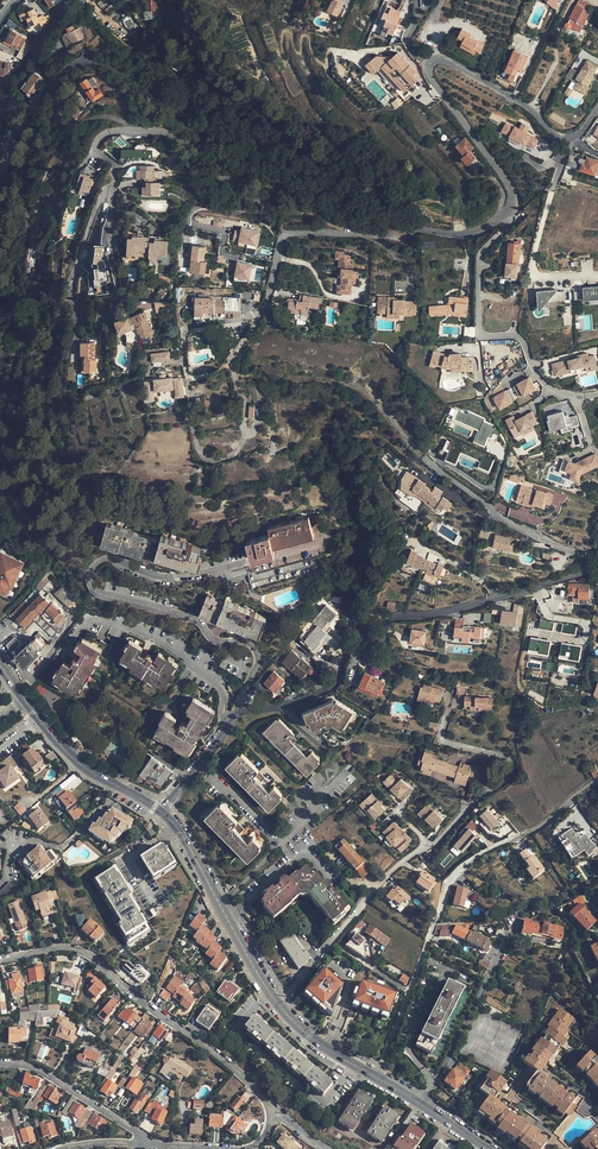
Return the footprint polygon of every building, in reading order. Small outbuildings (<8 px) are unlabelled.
[(159,9),(158,0),(143,0),(143,2),(146,2),(147,10),(151,10),(159,9)] [(340,1),(337,0),(332,0),(330,3),(326,11),(337,16),(343,3),(340,1)] [(399,17),(406,0),(403,0),(399,11),(391,8),(391,7),(387,6),(382,18),(387,20),(381,34),(387,37),(388,34),(393,36),(398,24),(397,24),(399,17)] [(579,0),(576,5),(584,9),(586,4),(579,0)] [(322,8),(326,11),(330,3),(326,1),(322,8)] [(590,12),(584,9),(576,5),(570,17),(571,18),(569,22),(568,22),(566,23),(566,24),(565,26),(566,28),(568,29),(569,29),(571,28),(580,32),(590,12)] [(33,9),(22,14),(25,20),(27,19),(30,26),(39,22),(42,29),(51,19),(48,15),(44,17),(43,15),(37,17),(33,9)] [(122,20),(127,28),(134,24),(129,16),(122,20)] [(67,27),(69,31),(73,41),(83,37),(79,28),(76,29),(73,24),(67,27)] [(135,24),(134,24),(127,28),(138,35),(141,32),(135,24)] [(12,48),(13,48),(14,44),(7,41),(12,31),(10,30),(3,44),(12,48)] [(462,30),(458,37),(464,40),(462,43),(474,50),(480,53),(485,45),(470,37),(471,34),(462,30)] [(14,44),(13,48),(20,51),(26,38),(12,31),(7,41),(14,44)] [(472,53),(474,50),(462,43),(460,47),(472,53)] [(48,54),(45,64),(48,65),(54,58),(59,53),(55,49),(50,54),(48,54)] [(528,57),(514,51),(508,65),(507,64),(502,75),(514,81),(519,69),(522,71),(528,57)] [(378,70),(405,101),(412,95),(407,90),(418,81),(413,76),(415,73),(398,53),(391,59),(388,57),(377,56),(365,66),(373,74),(378,70)] [(587,93),(591,86),(590,85),(595,75),(594,75),(597,68),(597,66),(589,60),(582,72),(572,67),(567,77),(578,83),(575,87),(587,93)] [(6,85),(8,83),(14,74),(9,73),(11,64),(0,61),(0,62),(0,67),(1,67),(0,69),(0,76),(7,78),(6,85)] [(45,79),(35,71),(28,79),(29,80),(23,88),(28,92),(29,90),(32,92),(35,88),(37,89),(45,79)] [(10,86),(14,74),(8,83),(6,85),(10,86)] [(91,99),(95,96),(99,94),(100,92),(98,89),(95,91),(92,86),(97,83),(93,76),(87,79),(86,78),(81,82),(84,88),(89,95),(91,99)] [(569,95),(573,89),(569,87),(565,93),(569,95)] [(3,89),(0,88),(0,97),(5,100),(8,96),(1,91),(3,89)] [(398,98),(391,104),(396,109),(403,104),(398,98)] [(516,126),(508,122),(503,131),(511,135),(511,136),(526,144),(527,143),(535,148),(540,139),(532,134),(517,126),(516,126)] [(452,141),(455,145),(465,137),(461,133),(452,141)] [(470,151),(473,148),(473,147),(465,137),(455,145),(464,155),(461,158),(466,164),(467,164),(475,157),(470,151)] [(478,154),(473,148),(470,151),(475,157),(478,154)] [(578,166),(580,158),(571,155),(568,164),(578,166)] [(588,158),(586,164),(583,163),(581,170),(596,174),(597,167),(597,161),(588,158)] [(161,171),(156,171),(152,171),(153,166),(138,166),(138,172),(137,172),(137,178),(143,178),(152,179),(152,177),(161,177),(161,172),(161,171)] [(85,177),(86,175),(81,173),(77,186),(81,188),(81,190),(90,192),(94,178),(90,176),(89,179),(85,177)] [(159,196),(159,182),(143,182),(143,190),(142,190),(142,194),(151,194),(151,196),(159,196)] [(302,207),(294,205),(291,214),(299,217),(302,207)] [(257,245),(260,230),(243,226),(242,231),(237,229),(234,240),(257,245)] [(147,238),(138,237),(138,240),(134,239),(130,239),(129,251),(137,252),(137,251),(150,253),(151,243),(147,243),(147,238)] [(169,243),(159,241),(159,244),(156,244),(151,243),(150,253),(150,256),(159,257),(159,256),(168,257),(169,243)] [(516,256),(520,257),(521,243),(509,242),(506,276),(518,277),(519,263),(515,263),(516,256)] [(206,246),(191,244),(190,254),(193,254),(192,260),(204,261),(206,246)] [(349,257),(351,257),(351,250),(341,249),(340,257),(339,267),(342,267),(353,268),(354,260),(350,260),(350,259),(349,259),(349,257)] [(207,262),(204,261),(192,260),(191,272),(206,274),(207,262)] [(250,279),(254,264),(239,261),(236,275),(250,279)] [(356,282),(356,275),(342,274),(341,282),(341,290),(351,291),(352,281),(356,282)] [(584,287),(585,300),(597,299),(597,286),(584,287)] [(565,288),(538,290),(540,308),(556,307),(556,301),(566,300),(565,288)] [(202,318),(202,312),(202,309),(208,310),(208,312),(214,312),(214,310),(219,310),(219,312),(225,312),(225,310),(233,310),(233,312),(233,316),(239,316),(240,293),(233,293),(233,297),(223,297),(224,296),(214,296),(214,298),(192,297),(192,308),(195,309),(194,318),(202,318)] [(309,307),(316,307),(318,297),(310,296),(310,295),(303,294),(302,301),(299,300),(297,300),(297,301),(289,300),(288,310),(295,311),(296,308),(301,309),(301,313),(308,314),(309,307)] [(379,297),(378,302),(382,302),(382,309),(387,309),(387,313),(399,314),(415,314),(416,302),(405,301),(405,300),(399,300),(393,300),(394,297),(379,297)] [(471,300),(462,298),(451,297),(451,302),(452,303),(452,306),(449,306),(443,305),(431,306),(431,314),(449,313),(456,314),(457,311),(469,312),(471,300)] [(377,313),(387,313),(387,309),(382,309),(382,302),(378,302),(377,313)] [(140,333),(142,338),(149,335),(151,339),(154,338),(156,335),(153,329),(152,329),(150,324),(149,325),(146,318),(147,317),(144,311),(131,317),(132,318),(128,319),(128,318),(116,321),(119,333),(131,329),(130,325),(135,323),(137,328),(139,333),(140,333)] [(82,342),(82,358),(85,358),(85,371),(96,370),(96,358),(95,358),(95,337),(90,336),(87,339),(87,342),(82,342)] [(151,353),(152,361),(170,359),(169,351),(151,353)] [(435,362),(435,365),(441,366),(440,368),(450,371),(451,367),(460,366),(461,371),(472,371),(472,364),(471,363),(468,363),(468,358),(461,358),(458,358),(458,354),(452,355),(451,359),(449,359),(449,357),(444,357),(444,355),(433,352),(430,361),(435,362)] [(587,352),(580,354),(581,356),(576,357),(568,359),(568,360),(564,361),(564,360),(553,363),(556,375),(571,371),(572,372),(577,371),(576,367),(583,365),(586,366),(590,365),(591,369),(597,367),(594,354),(588,356),(587,352)] [(160,378),(154,378),(154,380),(152,380),(144,381),(146,394),(153,393),(153,389),(155,389),(155,390),(161,389),(161,391),(162,392),(163,392),(165,392),(166,392),(167,391),(167,390),(167,389),(173,388),(173,387),(175,387),(176,393),(183,393),(182,377),(174,378),(172,378),(172,376),(165,377),(165,375),(160,376),(160,378)] [(517,383),(513,386),(519,396),(523,394),(529,391),(528,389),(534,385),(529,376),(517,383)] [(251,386),(254,405),(263,403),(259,384),(251,386)] [(515,398),(509,388),(505,390),(505,389),(493,396),(498,405),(505,402),(506,404),(512,401),(511,400),(515,398)] [(475,441),(486,444),(489,436),(494,438),(498,426),(485,422),(486,418),(452,406),(449,416),(480,426),(475,441)] [(562,410),(548,414),(549,419),(547,419),(551,430),(556,429),(555,427),(571,423),(572,425),(572,427),(579,425),(576,414),(564,418),(562,410)] [(513,415),(505,419),(514,436),(521,432),(522,432),(521,430),(531,425),(536,422),(531,411),(515,419),(513,415)] [(531,425),(521,430),(522,432),(521,432),(523,434),(533,429),(531,425)] [(570,460),(567,470),(573,472),(571,477),(580,480),(583,473),(597,466),(597,456),(597,453),(577,463),(570,460)] [(416,493),(423,483),(418,479),(411,490),(416,493)] [(426,499),(430,492),(428,490),(429,488),(425,486),(425,484),(423,483),(416,493),(426,499)] [(536,503),(542,505),(543,502),(550,504),(553,496),(537,491),(537,492),(521,487),(519,494),(524,495),(522,500),(524,500),(534,503),(536,504),(536,503)] [(430,501),(434,494),(430,492),(426,499),(430,501)] [(416,493),(415,495),(424,501),(426,499),(416,493)] [(439,497),(434,494),(430,501),(429,503),(435,507),(442,497),(440,496),(439,497)] [(447,500),(442,497),(435,507),(435,508),(439,511),(447,500)] [(247,539),(251,557),(274,550),(273,545),(313,533),(308,516),(268,527),(269,533),(247,539)] [(196,565),(198,556),(200,549),(201,548),(161,536),(160,539),(106,523),(101,540),(155,556),(156,553),(196,565)] [(479,536),(482,537),(486,539),(490,528),(483,526),(479,536)] [(500,545),(513,547),(514,539),(495,535),(493,542),(492,547),(499,548),(500,545)] [(484,550),(492,547),(493,542),(491,542),(485,546),(484,550)] [(406,563),(411,565),(412,563),(416,554),(417,552),(412,549),(406,563)] [(19,571),(22,565),(19,564),(22,560),(20,559),(19,560),(6,553),(4,553),(3,556),(0,555),(0,589),(3,590),(7,592),(9,589),(13,580),(14,581),(16,577),(14,576),(15,573),(16,570),(19,571)] [(412,563),(419,566),(423,558),(423,557),(416,554),(412,563)] [(361,555),(360,567),(359,572),(366,573),(371,574),(371,571),(373,557),(363,556),(361,555)] [(437,564),(430,561),(427,570),(426,571),(433,573),(437,564)] [(433,573),(439,576),(444,565),(438,563),(437,564),(433,573)] [(579,587),(579,593),(579,597),(589,598),(589,585),(589,584),(568,583),(568,586),(579,587)] [(12,613),(17,618),(40,593),(41,592),(37,588),(12,613)] [(64,588),(61,591),(67,598),(71,595),(64,588)] [(70,602),(67,598),(61,591),(60,591),(56,594),(66,605),(70,602)] [(33,618),(35,619),(52,636),(56,638),(64,624),(67,616),(61,610),(59,612),(56,609),(58,607),(52,602),(50,603),(40,593),(17,618),(25,626),(33,618)] [(247,630),(256,634),(260,625),(262,626),(266,618),(225,600),(224,602),(207,595),(200,611),(217,619),(218,616),(248,629),(247,630)] [(523,604),(514,603),(513,612),(501,610),(501,614),(500,623),(520,625),(523,604)] [(313,621),(317,625),(322,628),(328,621),(329,622),(336,614),(326,606),(313,621)] [(27,628),(35,619),(33,618),(25,626),(27,628)] [(317,625),(304,640),(307,643),(308,643),(314,649),(321,641),(320,640),(326,632),(322,628),(317,625)] [(470,636),(485,637),(485,627),(475,626),(475,627),(455,626),(455,635),(462,635),(462,641),(470,642),(470,636)] [(426,631),(411,629),(409,641),(424,643),(426,631)] [(330,635),(326,632),(320,640),(321,641),(314,649),(308,643),(306,645),(315,653),(330,635)] [(550,654),(552,640),(533,636),(530,651),(550,654)] [(42,644),(42,643),(37,639),(36,638),(32,641),(31,640),(27,644),(25,642),(23,644),(21,642),(19,642),(15,638),(7,645),(15,656),(24,665),(39,651),(37,649),(42,644)] [(63,660),(52,677),(64,684),(63,686),(76,693),(80,687),(87,674),(90,670),(88,669),(94,660),(96,657),(94,656),(99,648),(96,647),(91,643),(82,638),(76,649),(83,654),(71,674),(67,671),(71,665),(63,660)] [(156,683),(163,687),(165,683),(170,676),(169,675),(171,670),(176,663),(159,653),(154,660),(161,664),(158,668),(138,656),(143,648),(131,641),(121,657),(129,662),(128,664),(132,666),(140,671),(139,672),(144,675),(143,675),(156,683)] [(580,660),(583,645),(563,642),(561,656),(580,660)] [(311,666),(291,650),(282,661),(301,676),(302,675),(307,671),(308,672),(309,672),(311,671),(312,670),(312,669),(312,668),(311,666)] [(97,662),(95,661),(94,660),(88,669),(90,670),(92,671),(97,662)] [(285,680),(273,671),(264,682),(275,692),(285,680)] [(364,671),(358,684),(365,687),(365,686),(378,692),(381,687),(382,688),(385,682),(370,675),(371,674),(364,671)] [(90,676),(89,675),(87,674),(80,687),(82,688),(90,676)] [(143,675),(143,676),(142,678),(154,685),(156,683),(143,675)] [(63,687),(63,686),(64,684),(52,677),(51,679),(63,687)] [(417,699),(425,701),(426,699),(435,701),(436,700),(440,701),(443,690),(432,687),(429,686),(429,684),(424,683),(423,687),(421,687),(417,699)] [(182,690),(175,685),(171,692),(178,697),(182,690)] [(457,697),(465,697),(465,696),(466,696),(466,689),(458,688),(457,697)] [(493,698),(466,696),(465,696),(465,697),(464,705),(470,705),(478,705),(478,709),(492,710),(493,698)] [(187,712),(192,715),(194,712),(196,713),(188,726),(185,731),(183,733),(169,724),(171,723),(173,724),(177,718),(168,712),(156,731),(167,738),(166,739),(175,745),(176,743),(186,750),(190,745),(190,746),(193,740),(194,741),(196,737),(195,736),(202,725),(204,726),(206,722),(205,721),(212,709),(195,699),(187,712)] [(354,718),(358,712),(340,701),(335,703),(334,699),(304,711),(308,720),(312,718),(315,726),(334,718),(345,726),(351,717),(354,718)] [(192,715),(186,725),(188,726),(196,713),(194,712),(192,715)] [(307,770),(308,769),(312,765),(319,758),(311,751),(306,755),(305,756),(290,740),(290,739),(293,737),(292,736),(294,733),(279,718),(267,729),(271,733),(269,734),(302,767),(303,766),(307,770)] [(438,730),(439,723),(431,721),(429,728),(438,730)] [(180,728),(173,724),(171,723),(169,724),(183,733),(185,731),(180,728)] [(306,755),(294,742),(290,739),(290,740),(305,756),(306,755)] [(34,755),(26,744),(15,752),(19,757),(22,756),(32,769),(36,766),(38,769),(44,765),(36,754),(34,755)] [(425,750),(422,759),(423,759),(422,762),(423,762),(428,761),(432,759),(433,758),(430,757),(432,753),(425,750)] [(255,772),(257,770),(258,769),(241,752),(229,764),(233,768),(232,769),(265,801),(266,800),(270,804),(281,793),(273,785),(269,789),(267,791),(258,781),(260,780),(263,776),(260,772),(258,774),(255,772)] [(53,753),(45,758),(49,764),(57,758),(53,753)] [(164,765),(151,756),(139,773),(147,778),(148,777),(157,782),(158,781),(162,784),(167,776),(160,771),(164,765)] [(434,759),(433,758),(432,759),(428,761),(423,762),(422,762),(421,764),(420,767),(423,768),(431,771),(432,768),(443,772),(446,761),(435,757),(434,759)] [(455,777),(454,779),(465,782),(467,774),(469,769),(470,766),(462,763),(461,767),(457,766),(447,762),(443,773),(455,777)] [(172,770),(164,765),(160,771),(167,776),(172,770)] [(0,775),(0,781),(7,791),(21,781),(11,768),(0,775)] [(399,781),(393,774),(385,781),(403,800),(414,790),(403,778),(399,781)] [(269,789),(261,782),(260,780),(258,781),(267,791),(269,789)] [(56,795),(67,809),(75,803),(76,802),(67,792),(66,792),(63,789),(56,795)] [(381,802),(382,800),(374,791),(361,803),(371,814),(373,813),(377,817),(387,808),(381,802)] [(50,793),(43,798),(46,802),(53,796),(50,793)] [(19,803),(13,807),(20,815),(26,811),(19,803)] [(82,814),(75,803),(67,809),(66,810),(74,820),(82,814)] [(238,834),(240,832),(241,831),(240,829),(242,826),(240,824),(239,826),(236,823),(237,821),(238,820),(221,803),(219,805),(215,809),(209,815),(213,819),(212,821),(244,853),(245,852),(249,856),(261,845),(253,837),(249,841),(247,843),(238,834)] [(425,805),(423,803),(417,809),(420,811),(425,805)] [(88,811),(92,814),(97,808),(94,805),(88,811)] [(420,811),(418,813),(425,819),(426,818),(434,826),(442,818),(429,806),(428,807),(425,805),(420,811)] [(501,821),(489,808),(482,814),(494,827),(501,821)] [(44,825),(48,821),(39,810),(27,818),(32,825),(34,824),(39,830),(45,826),(44,825)] [(127,820),(117,814),(111,811),(107,817),(104,816),(101,822),(98,821),(95,827),(92,826),(88,832),(93,835),(104,841),(109,844),(113,838),(115,839),(120,832),(122,833),(126,827),(128,829),(132,823),(127,820)] [(118,811),(117,814),(127,820),(128,817),(118,811)] [(401,829),(395,821),(384,831),(388,835),(388,836),(398,848),(404,843),(406,845),(406,844),(411,840),(405,832),(403,834),(399,830),(401,829)] [(24,822),(22,826),(29,830),(31,826),(24,822)] [(143,826),(146,831),(148,830),(152,828),(149,823),(143,826)] [(464,851),(478,834),(470,827),(456,844),(464,851)] [(571,830),(562,837),(575,857),(584,851),(587,856),(593,852),(592,851),(596,849),(592,843),(591,844),(584,835),(580,838),(577,834),(574,836),(571,830)] [(249,841),(240,832),(238,834),(247,843),(249,841)] [(103,843),(104,841),(93,835),(92,837),(103,843)] [(343,840),(335,846),(345,858),(362,878),(371,870),(366,866),(360,859),(343,840)] [(404,843),(398,848),(402,852),(408,846),(406,844),(406,845),(404,843)] [(35,849),(36,851),(39,849),(44,857),(46,856),(39,846),(35,849)] [(162,847),(141,859),(152,877),(157,874),(158,875),(168,869),(168,868),(173,865),(162,847)] [(529,847),(519,855),(529,868),(526,871),(532,879),(544,871),(533,856),(534,854),(529,847)] [(56,860),(54,857),(51,852),(46,856),(44,857),(39,849),(36,851),(31,855),(27,858),(22,861),(20,863),(21,865),(29,876),(31,878),(34,877),(36,875),(50,865),(54,862),(56,860)] [(51,867),(50,865),(36,875),(38,877),(51,867)] [(273,889),(262,899),(266,905),(262,908),(270,917),(288,902),(287,901),(296,893),(297,893),(310,893),(321,906),(327,913),(325,915),(331,922),(342,912),(341,911),(346,907),(335,894),(334,895),(323,882),(320,884),(308,871),(302,870),(288,882),(285,879),(278,884),(279,886),(274,890),(273,889)] [(112,871),(97,881),(100,887),(99,887),(121,923),(118,925),(124,936),(133,931),(133,932),(143,925),(128,899),(130,898),(117,876),(116,877),(112,871)] [(420,878),(418,880),(416,884),(428,892),(432,885),(434,880),(421,872),(418,876),(420,878)] [(7,883),(4,886),(9,891),(12,888),(7,883)] [(392,890),(385,898),(391,903),(392,901),(400,906),(404,901),(406,903),(409,898),(396,888),(394,892),(392,890)] [(465,908),(469,890),(458,888),(454,905),(465,908)] [(573,895),(568,888),(560,894),(562,897),(561,897),(555,897),(555,900),(564,901),(573,895)] [(39,910),(41,914),(47,912),(48,915),(53,913),(49,903),(54,901),(51,892),(31,899),(35,911),(39,910)] [(289,904),(299,895),(297,893),(296,893),(287,901),(288,902),(289,904)] [(319,908),(321,906),(310,893),(308,896),(319,908)] [(257,903),(262,908),(266,905),(262,899),(257,903)] [(290,905),(289,904),(288,902),(270,917),(273,920),(290,905)] [(579,905),(570,914),(586,931),(595,922),(579,905)] [(16,925),(26,921),(25,920),(28,918),(26,914),(23,916),(20,906),(10,910),(16,925)] [(319,908),(325,915),(327,913),(321,906),(319,908)] [(190,927),(197,932),(203,925),(205,921),(202,918),(203,917),(199,914),(190,927)] [(531,934),(551,938),(561,940),(562,933),(562,928),(542,924),(542,926),(531,924),(531,922),(524,920),(521,933),(531,935),(531,934)] [(90,921),(81,930),(95,942),(103,934),(90,921)] [(360,921),(347,936),(351,939),(348,943),(354,949),(357,946),(359,947),(365,940),(361,936),(360,938),(357,934),(360,930),(359,929),(360,927),(362,928),(365,924),(362,921),(360,921)] [(197,932),(193,938),(198,941),(202,944),(210,933),(206,930),(207,928),(203,925),(197,932)] [(441,926),(439,936),(449,937),(451,934),(466,941),(470,932),(473,925),(457,926),(455,925),(454,926),(441,926)] [(479,925),(473,925),(470,932),(474,935),(479,925)] [(377,937),(383,941),(386,936),(380,932),(379,933),(369,926),(365,932),(375,939),(377,937)] [(491,943),(474,935),(470,932),(466,941),(486,951),(491,943)] [(202,944),(201,946),(205,949),(208,951),(215,942),(216,939),(214,938),(212,937),(213,935),(210,933),(202,944)] [(296,950),(300,947),(292,935),(292,934),(291,934),(291,935),(281,942),(280,942),(280,943),(281,943),(292,959),(299,954),(296,950)] [(382,944),(386,946),(390,939),(386,936),(383,941),(382,944)] [(219,953),(221,951),(222,949),(217,944),(215,942),(208,951),(207,953),(206,955),(214,960),(219,953)] [(298,969),(311,958),(306,949),(303,951),(300,947),(296,950),(299,954),(292,959),(298,969)] [(214,960),(212,963),(215,966),(214,968),(218,970),(226,958),(223,956),(219,953),(214,960)] [(492,958),(485,954),(480,965),(487,968),(492,958)] [(312,958),(311,958),(298,969),(299,969),(305,965),(312,958)] [(123,966),(135,978),(141,972),(145,976),(148,973),(137,963),(131,969),(125,964),(123,966)] [(25,976),(25,977),(25,982),(26,986),(30,985),(30,982),(43,980),(41,969),(28,971),(29,976),(25,976)] [(324,970),(304,992),(332,1017),(343,986),(324,970)] [(95,978),(88,972),(85,982),(89,983),(90,983),(93,986),(89,989),(88,991),(96,998),(105,989),(94,979),(95,978)] [(23,995),(21,984),(20,978),(21,978),(20,973),(11,975),(12,980),(9,981),(11,990),(12,998),(23,995)] [(64,973),(61,984),(75,988),(73,992),(78,993),(82,978),(64,973)] [(175,978),(172,983),(176,985),(179,987),(182,983),(175,978)] [(225,982),(217,992),(228,1000),(232,994),(234,995),(239,987),(230,980),(227,985),(225,982)] [(365,984),(361,982),(353,1003),(388,1017),(396,996),(392,994),(393,993),(366,982),(365,984)] [(464,991),(448,982),(443,993),(415,1045),(431,1054),(464,991)] [(180,989),(179,987),(176,985),(172,983),(170,985),(166,991),(169,994),(174,997),(179,990),(180,989)] [(186,997),(187,996),(179,990),(174,997),(173,999),(177,1002),(180,1004),(181,1005),(186,997)] [(170,996),(168,995),(163,992),(159,998),(165,1002),(170,996)] [(181,1005),(180,1006),(183,1009),(188,1012),(194,1003),(191,1000),(186,997),(181,1005)] [(119,1003),(113,998),(98,1016),(104,1021),(119,1003)] [(208,1004),(195,1022),(208,1031),(220,1013),(208,1004)] [(137,1022),(138,1023),(141,1019),(128,1009),(125,1012),(123,1011),(118,1017),(133,1028),(137,1022)] [(67,1024),(69,1018),(61,1012),(55,1010),(48,1011),(45,1011),(37,1012),(35,1022),(35,1025),(42,1024),(42,1018),(59,1016),(56,1024),(58,1024),(53,1038),(61,1041),(62,1040),(71,1043),(73,1038),(75,1031),(67,1028),(68,1025),(67,1024)] [(147,1020),(151,1015),(146,1011),(141,1019),(138,1023),(136,1026),(137,1027),(136,1029),(144,1035),(146,1037),(152,1028),(151,1027),(151,1025),(149,1024),(151,1022),(147,1020)] [(21,1021),(29,1021),(29,1012),(24,1013),(20,1013),(21,1021)] [(29,1021),(35,1022),(37,1012),(31,1012),(29,1012),(29,1021)] [(567,1028),(569,1030),(574,1023),(558,1012),(545,1029),(547,1030),(561,1041),(566,1034),(564,1032),(567,1028)] [(253,1017),(244,1028),(247,1031),(246,1032),(259,1043),(260,1042),(267,1047),(265,1049),(279,1060),(280,1059),(286,1064),(285,1066),(298,1077),(299,1076),(306,1081),(305,1083),(318,1094),(319,1092),(323,1095),(332,1085),(253,1017)] [(50,1037),(53,1038),(58,1024),(56,1024),(54,1030),(52,1030),(50,1037)] [(163,1038),(165,1039),(168,1034),(163,1030),(164,1028),(160,1025),(153,1035),(158,1039),(161,1041),(163,1038)] [(81,1038),(83,1035),(85,1033),(86,1031),(80,1027),(78,1035),(81,1038)] [(142,1038),(144,1035),(136,1029),(134,1032),(142,1038)] [(27,1030),(9,1030),(9,1043),(16,1044),(16,1043),(23,1043),(24,1037),(26,1037),(27,1030)] [(97,1038),(87,1030),(86,1031),(85,1033),(83,1035),(87,1038),(90,1037),(96,1042),(98,1040),(97,1039),(97,1038)] [(547,1030),(542,1038),(544,1039),(541,1044),(539,1042),(534,1048),(550,1060),(563,1042),(561,1041),(547,1030)] [(170,1032),(168,1034),(165,1039),(165,1040),(170,1043),(174,1035),(170,1032)] [(153,1045),(158,1039),(153,1035),(148,1042),(153,1045)] [(38,1057),(48,1059),(47,1064),(52,1065),(53,1061),(55,1061),(58,1049),(41,1045),(38,1057)] [(100,1053),(86,1048),(82,1057),(81,1056),(79,1056),(78,1056),(77,1057),(76,1058),(76,1060),(77,1062),(78,1063),(94,1068),(100,1053)] [(132,1055),(128,1060),(130,1061),(132,1058),(138,1051),(134,1048),(130,1053),(132,1055)] [(145,1052),(140,1048),(138,1051),(132,1058),(133,1059),(134,1058),(136,1060),(140,1056),(142,1057),(145,1052)] [(522,1067),(534,1075),(538,1078),(550,1060),(534,1048),(529,1056),(532,1057),(529,1061),(527,1060),(522,1067)] [(585,1079),(592,1084),(597,1077),(597,1064),(586,1055),(575,1071),(582,1076),(583,1074),(587,1077),(585,1079)] [(179,1073),(177,1075),(176,1077),(181,1079),(183,1076),(186,1077),(191,1069),(176,1059),(174,1061),(173,1060),(168,1057),(166,1057),(165,1057),(164,1058),(163,1059),(163,1061),(163,1062),(165,1063),(160,1072),(166,1076),(169,1071),(174,1073),(175,1070),(179,1073)] [(120,1062),(117,1060),(112,1067),(116,1070),(121,1063),(120,1062)] [(459,1062),(454,1067),(466,1076),(470,1071),(459,1062)] [(133,1078),(135,1075),(138,1070),(140,1070),(141,1069),(135,1065),(134,1067),(125,1082),(122,1086),(136,1095),(142,1085),(133,1078)] [(106,1078),(110,1070),(111,1069),(105,1067),(104,1071),(99,1069),(97,1074),(106,1078)] [(29,1079),(31,1072),(27,1070),(26,1073),(23,1083),(30,1086),(30,1088),(28,1094),(34,1095),(35,1090),(37,1091),(40,1080),(34,1079),(34,1080),(29,1079)] [(114,1073),(110,1070),(106,1078),(99,1089),(100,1090),(100,1091),(106,1095),(106,1094),(110,1097),(117,1087),(109,1082),(114,1073)] [(454,1090),(463,1078),(459,1074),(453,1070),(444,1082),(454,1090)] [(494,1100),(507,1083),(507,1082),(492,1071),(487,1077),(489,1079),(486,1083),(483,1081),(478,1088),(489,1096),(494,1100)] [(137,1076),(135,1075),(133,1078),(142,1085),(144,1082),(136,1077),(137,1076)] [(526,1094),(533,1099),(535,1097),(539,1100),(538,1102),(543,1106),(555,1090),(538,1078),(534,1075),(523,1089),(528,1092),(526,1094)] [(60,1096),(56,1093),(54,1092),(55,1090),(50,1087),(49,1088),(46,1086),(38,1098),(41,1100),(44,1096),(55,1104),(60,1096)] [(19,1097),(20,1092),(7,1088),(6,1093),(19,1097)] [(145,1090),(142,1094),(138,1101),(136,1100),(135,1100),(129,1109),(135,1113),(138,1108),(140,1109),(148,1098),(146,1096),(148,1093),(145,1090)] [(573,1102),(555,1090),(543,1106),(550,1111),(551,1109),(556,1112),(555,1114),(562,1119),(564,1115),(565,1114),(571,1105),(573,1102)] [(338,1121),(353,1130),(372,1101),(358,1091),(338,1121)] [(238,1098),(231,1107),(235,1111),(243,1102),(244,1102),(250,1097),(245,1093),(240,1099),(238,1098)] [(477,1111),(484,1116),(485,1114),(490,1118),(488,1120),(495,1124),(496,1122),(500,1126),(497,1130),(503,1135),(505,1133),(509,1136),(507,1138),(513,1143),(517,1139),(525,1128),(504,1112),(506,1109),(494,1100),(489,1096),(477,1111)] [(169,1107),(162,1104),(161,1106),(158,1105),(159,1103),(153,1101),(152,1104),(150,1107),(152,1108),(152,1109),(155,1110),(151,1120),(156,1122),(155,1123),(161,1126),(169,1107)] [(205,1101),(194,1101),(193,1109),(204,1110),(205,1101)] [(78,1124),(82,1126),(85,1119),(89,1112),(75,1103),(69,1112),(72,1114),(71,1116),(74,1118),(75,1117),(80,1120),(78,1124)] [(575,1108),(571,1105),(565,1114),(569,1117),(575,1108)] [(150,1107),(148,1106),(143,1112),(149,1115),(152,1109),(152,1108),(150,1107)] [(384,1107),(367,1133),(381,1142),(398,1117),(384,1107)] [(16,1109),(11,1110),(16,1127),(21,1126),(16,1109)] [(97,1130),(98,1128),(100,1126),(102,1127),(106,1129),(109,1124),(89,1112),(85,1119),(82,1126),(85,1128),(88,1124),(97,1130)] [(242,1123),(241,1122),(239,1120),(238,1119),(234,1117),(223,1112),(223,1125),(228,1125),(229,1126),(227,1130),(232,1134),(234,1135),(236,1135),(238,1135),(240,1134),(243,1132),(246,1128),(241,1124),(242,1123)] [(209,1128),(213,1128),(217,1128),(221,1128),(222,1116),(209,1115),(209,1128)] [(50,1136),(51,1138),(57,1136),(53,1122),(45,1125),(43,1117),(34,1120),(36,1128),(40,1127),(43,1137),(48,1136),(50,1136)] [(202,1121),(194,1121),(194,1126),(190,1126),(189,1134),(202,1135),(202,1121)] [(2,1139),(13,1136),(9,1122),(0,1124),(0,1136),(2,1137),(2,1139)] [(414,1148),(423,1134),(408,1124),(391,1148),(392,1148),(416,1148),(414,1148)] [(35,1141),(31,1127),(25,1129),(20,1130),(17,1131),(20,1143),(28,1141),(28,1143),(35,1141)] [(522,1148),(525,1148),(526,1148),(541,1148),(546,1143),(525,1128),(517,1139),(521,1142),(518,1146),(522,1148)] [(593,1132),(589,1135),(579,1144),(583,1148),(586,1148),(587,1148),(597,1148),(597,1137),(593,1132)] [(295,1143),(296,1142),(285,1133),(277,1142),(285,1148),(302,1148),(295,1143)] [(434,1148),(451,1148),(439,1141),(434,1148)]
